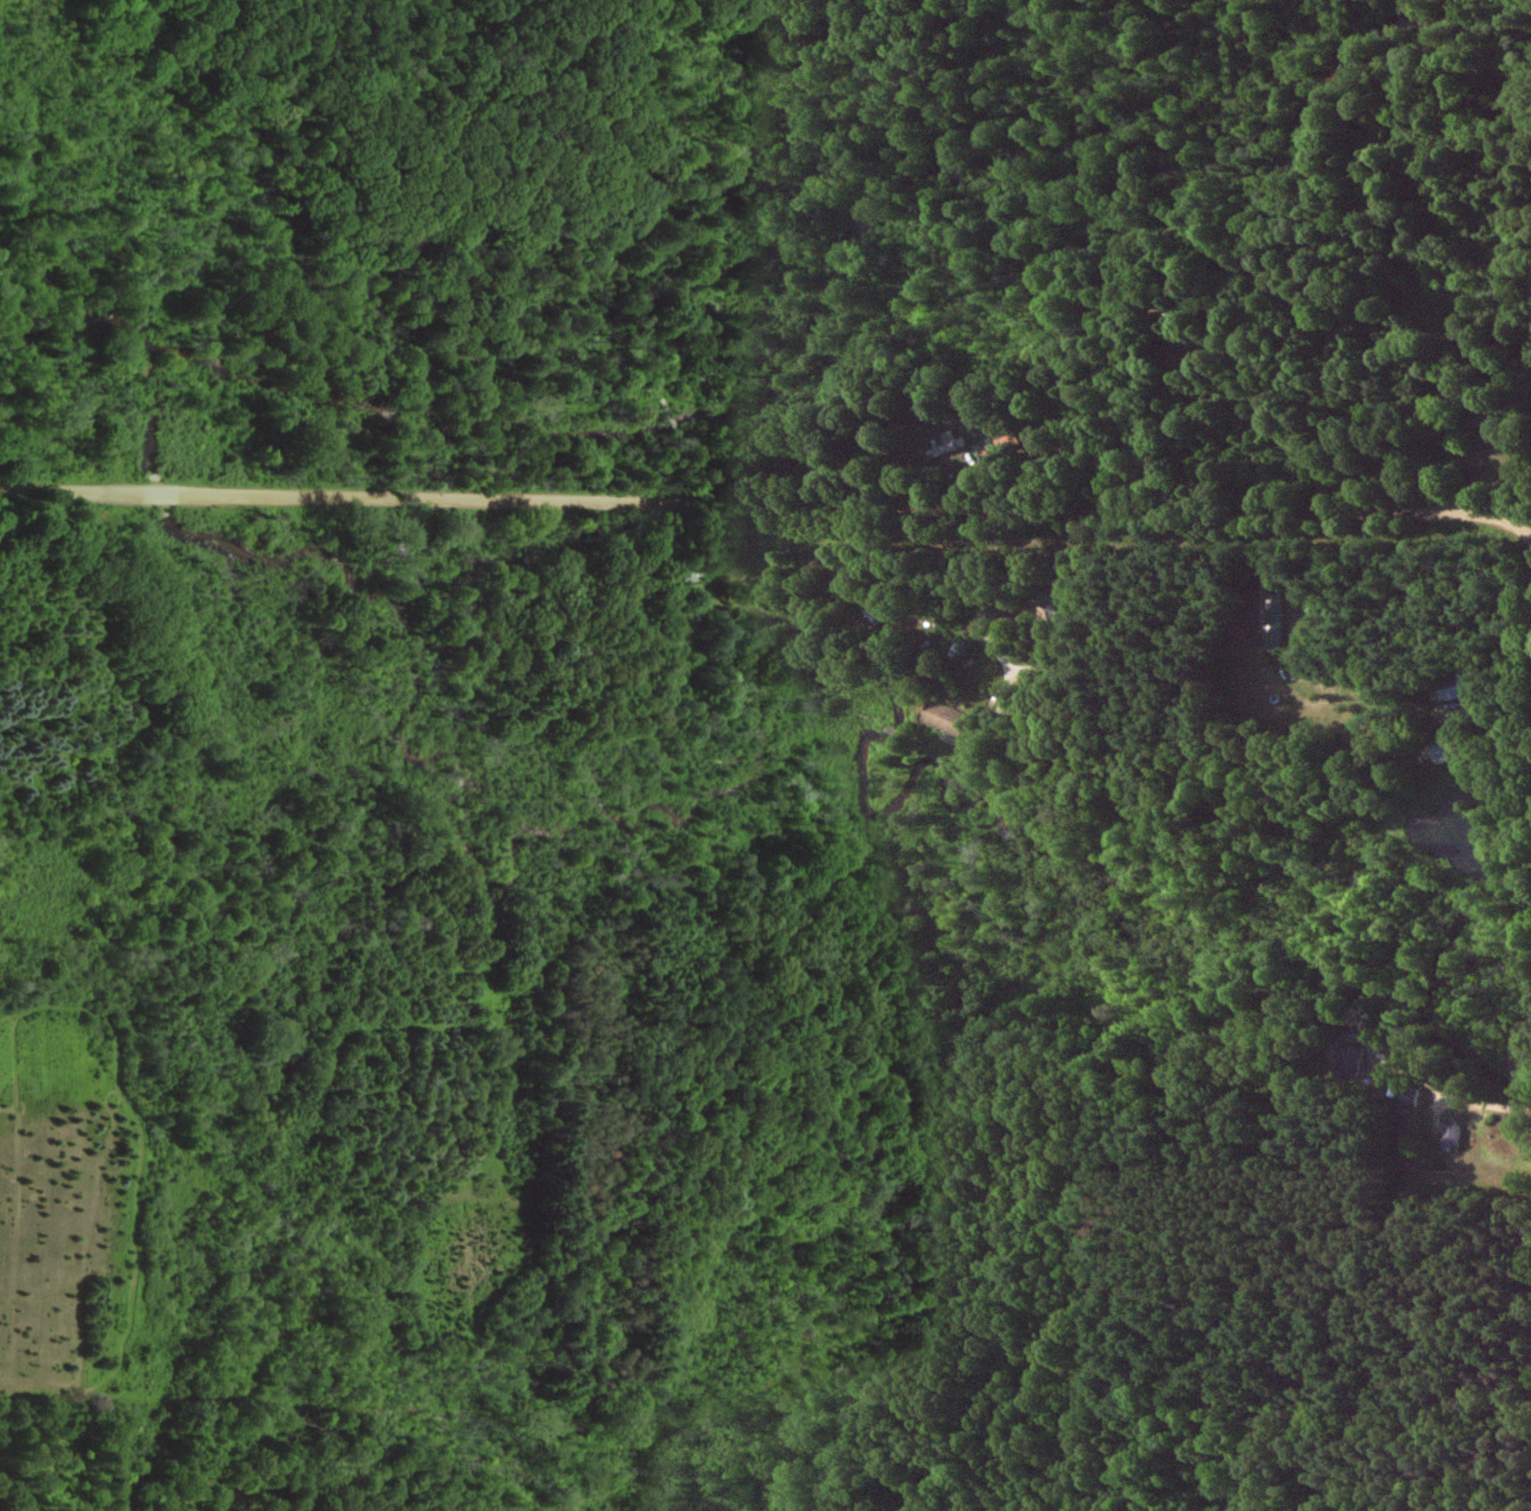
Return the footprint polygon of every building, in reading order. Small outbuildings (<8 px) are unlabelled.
[(969,444),(966,436),(959,439),(955,430),(945,434),(949,443),(929,452),(933,460),(969,444)] [(1042,586),(1046,593),(1041,595),(1049,614),(1070,606),(1059,579),(1042,586)] [(1285,594),(1265,594),(1265,649),(1286,649),(1285,594)] [(1464,699),(1463,678),(1440,680),(1442,700),(1464,699)] [(959,711),(929,698),(919,720),(957,737),(964,723),(955,719),(959,711)] [(1364,1048),(1344,1043),(1337,1072),(1357,1076),(1364,1048)] [(1440,1147),(1457,1148),(1457,1125),(1441,1124),(1440,1147)]
